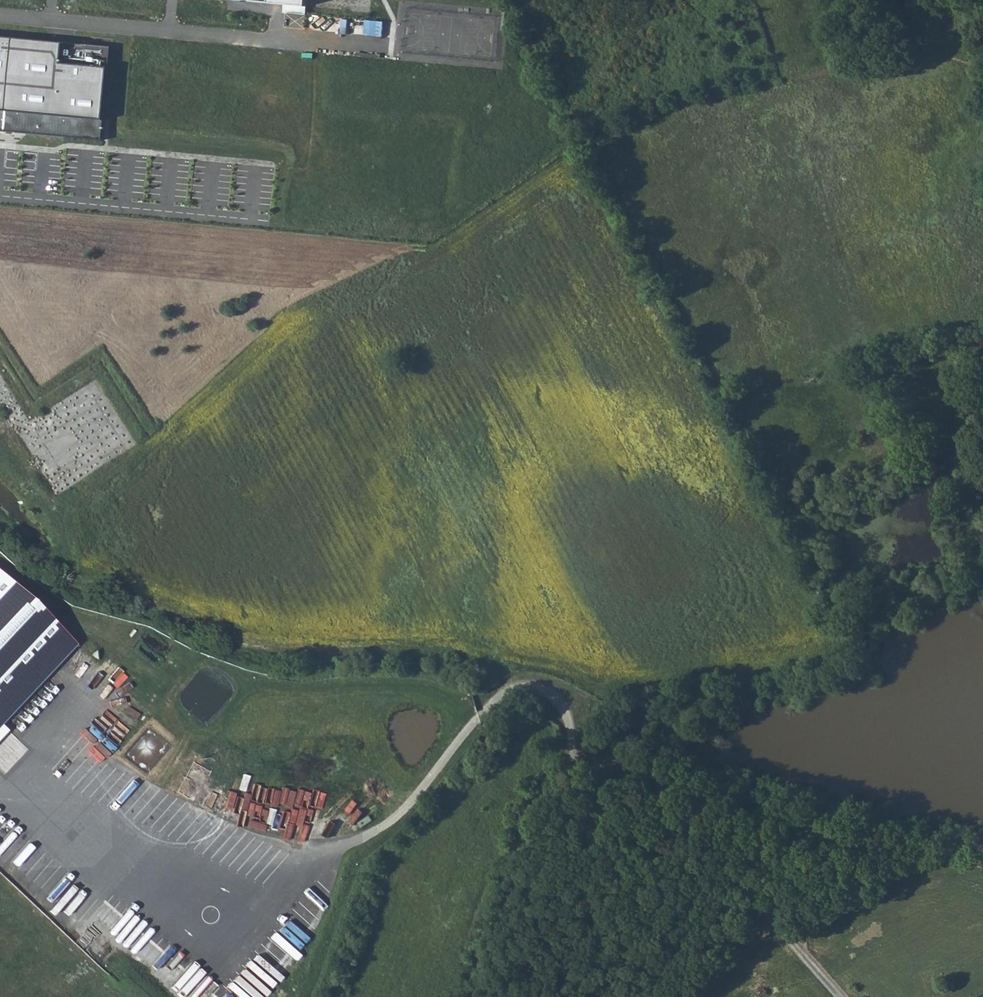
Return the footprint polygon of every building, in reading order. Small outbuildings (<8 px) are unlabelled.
[(284,5),(283,15),(304,16),(306,0),(228,0),(284,5)] [(366,19),(365,34),(391,36),(392,21),(366,19)] [(98,140),(105,46),(0,39),(0,128),(98,140)] [(72,643),(0,579),(0,722),(72,643)] [(125,742),(124,764),(159,766),(161,745),(125,742)]
